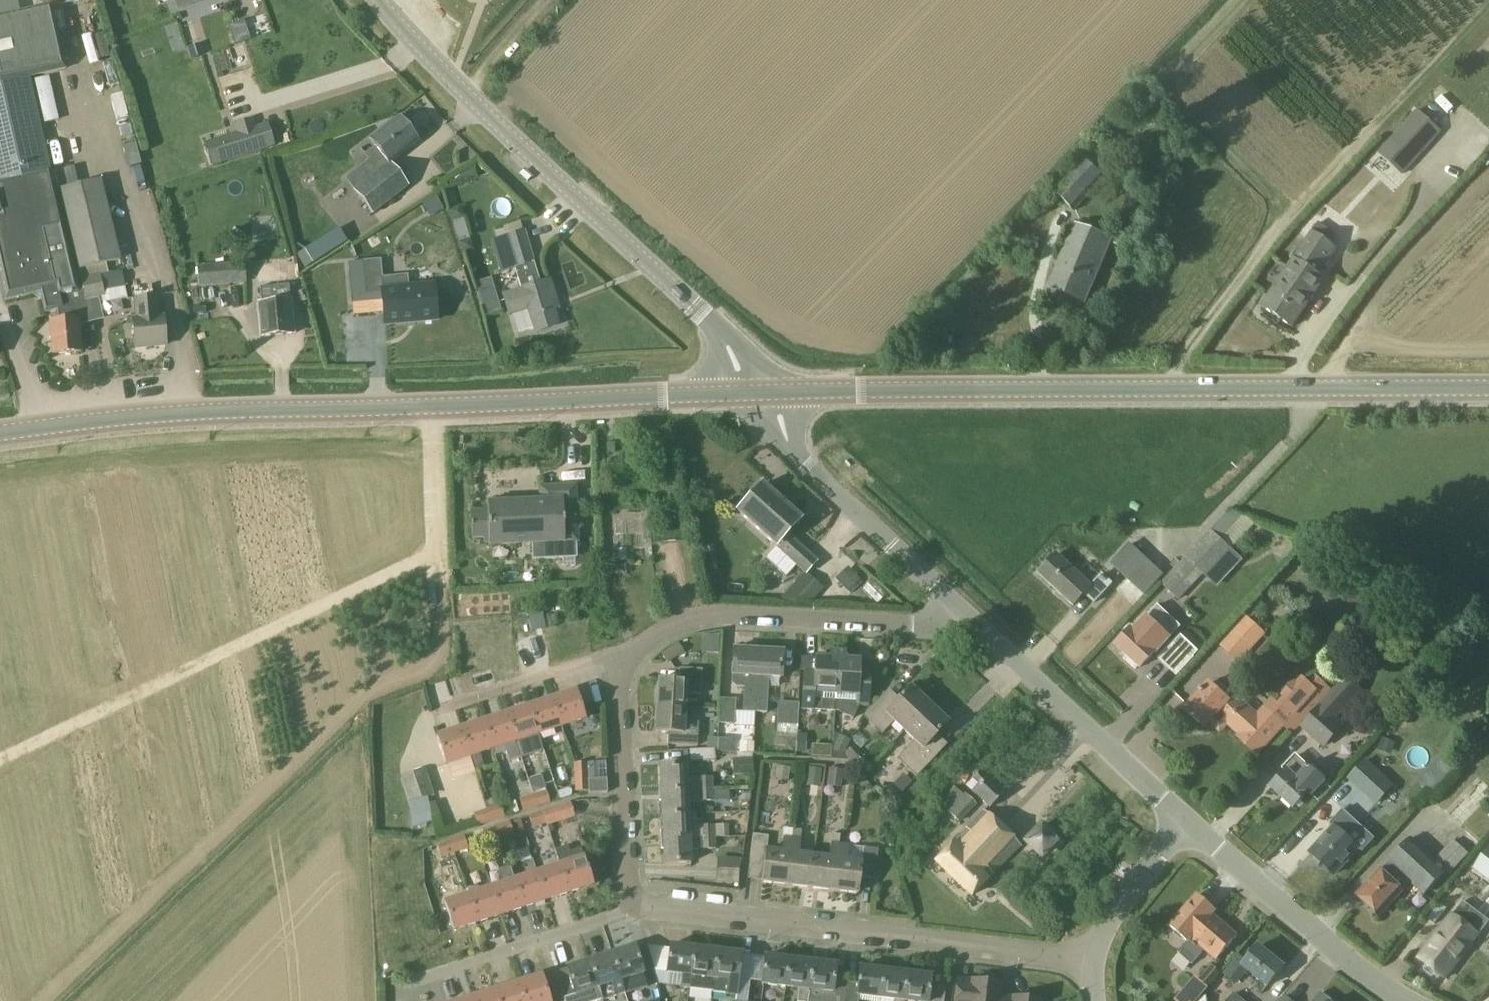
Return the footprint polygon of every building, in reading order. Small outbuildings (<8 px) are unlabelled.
[(58,309),(61,309),(59,302),(84,296),(80,279),(80,277),(79,278),(78,272),(75,273),(29,76),(64,68),(50,5),(0,17),(0,276),(6,300),(35,293),(35,295),(39,297),(41,297),(45,312),(58,309)] [(1441,132),(1417,110),(1388,141),(1413,163),(1441,132)] [(236,132),(206,142),(213,165),(274,145),(267,122),(255,126),(253,118),(234,125),(236,132)] [(407,186),(389,164),(417,141),(399,119),(372,142),(376,147),(365,156),(370,161),(347,180),(374,213),(407,186)] [(1099,145),(1052,191),(1075,213),(1106,180),(1120,164),(1099,145)] [(101,180),(60,190),(79,270),(106,263),(120,260),(101,180)] [(469,240),(463,217),(464,217),(460,206),(450,209),(463,254),(474,250),(471,239),(469,240)] [(1319,222),(1312,233),(1311,232),(1262,307),(1293,328),(1324,280),(1319,276),(1337,249),(1329,244),(1336,235),(1319,222)] [(304,268),(346,241),(336,226),(295,253),(304,268)] [(1076,227),(1050,288),(1086,304),(1111,242),(1076,227)] [(559,325),(554,309),(558,308),(549,281),(540,284),(524,232),(491,242),(501,275),(515,271),(522,291),(504,296),(509,316),(514,314),(519,331),(533,327),(535,332),(559,325)] [(380,260),(363,262),(366,294),(382,292),(382,290),(383,290),(380,260)] [(348,263),(349,273),(364,272),(363,262),(348,263)] [(246,284),(245,264),(197,268),(199,288),(246,284)] [(80,279),(84,296),(85,300),(104,296),(100,275),(82,278),(80,279)] [(437,322),(434,285),(383,290),(382,290),(382,292),(386,326),(437,322)] [(260,288),(261,305),(259,305),(261,337),(293,334),(291,303),(289,303),(288,286),(260,288)] [(60,321),(50,322),(53,355),(81,352),(79,326),(78,319),(77,320),(77,316),(89,313),(86,301),(85,300),(84,296),(59,302),(61,309),(58,309),(60,321)] [(133,321),(135,348),(166,345),(163,318),(159,319),(158,297),(136,299),(137,321),(133,321)] [(486,315),(501,311),(497,298),(482,303),(486,315)] [(820,559),(788,531),(798,518),(760,484),(736,511),(775,545),(808,574),(820,559)] [(488,504),(489,544),(489,546),(532,544),(533,560),(577,558),(576,542),(577,542),(575,487),(540,488),(541,502),(488,504)] [(1231,550),(1211,532),(1186,559),(1190,562),(1166,587),(1178,599),(1203,574),(1206,577),(1231,550)] [(1110,562),(1145,594),(1165,572),(1130,540),(1110,562)] [(1102,574),(1091,586),(1057,555),(1039,574),(1074,606),(1084,594),(1095,604),(1114,584),(1102,574)] [(849,567),(835,579),(848,592),(860,580),(849,567)] [(546,629),(542,613),(528,616),(532,632),(546,629)] [(1266,634),(1247,617),(1221,647),(1239,664),(1266,634)] [(1158,629),(1146,618),(1134,631),(1133,629),(1117,646),(1128,657),(1125,660),(1135,669),(1138,666),(1140,668),(1154,652),(1156,653),(1170,638),(1159,628),(1158,629)] [(719,651),(718,634),(701,635),(702,652),(719,651)] [(1175,638),(1159,656),(1176,673),(1193,655),(1175,638)] [(661,654),(667,663),(684,653),(678,644),(661,654)] [(754,711),(755,701),(757,650),(733,648),(731,674),(731,682),(734,686),(742,686),(741,710),(754,711)] [(781,651),(757,650),(755,701),(766,701),(767,677),(780,677),(781,651)] [(837,652),(831,652),(831,655),(828,657),(817,656),(816,670),(805,670),(803,707),(834,709),(837,652)] [(834,709),(840,709),(855,717),(860,706),(867,706),(868,680),(875,681),(876,674),(872,670),(869,670),(869,668),(859,668),(859,659),(847,658),(845,656),(845,653),(837,652),(834,709)] [(683,706),(684,692),(700,693),(701,668),(679,667),(678,680),(658,678),(657,705),(683,706)] [(1245,705),(1228,724),(1239,735),(1237,738),(1258,757),(1287,725),(1294,731),(1333,688),(1317,673),(1310,680),(1304,674),(1298,681),(1296,679),(1283,694),(1284,695),(1278,701),(1274,697),(1257,716),(1245,705)] [(1348,674),(1301,725),(1325,747),(1346,725),(1337,716),(1363,689),(1348,674)] [(1216,714),(1228,724),(1245,705),(1222,683),(1216,690),(1208,683),(1184,709),(1204,727),(1216,714)] [(928,705),(910,688),(891,708),(881,698),(863,716),(882,735),(894,722),(903,731),(928,705)] [(575,691),(552,698),(560,725),(583,718),(575,691)] [(552,698),(529,705),(537,732),(560,725),(552,698)] [(720,699),(719,724),(731,724),(735,724),(735,712),(736,700),(720,699)] [(798,703),(778,702),(776,732),(796,733),(798,703)] [(529,705),(505,713),(520,757),(522,766),(536,761),(527,736),(537,732),(529,705)] [(657,705),(655,731),(667,731),(667,743),(697,745),(698,721),(682,720),(683,706),(657,705)] [(903,731),(914,741),(902,754),(921,772),(939,753),(929,743),(948,724),(928,705),(903,731)] [(505,713),(482,720),(491,747),(504,743),(509,760),(520,757),(505,713)] [(482,720),(459,727),(468,754),(470,754),(475,770),(484,767),(479,751),(491,747),(482,720)] [(445,762),(468,754),(459,727),(436,735),(445,762)] [(805,753),(806,735),(797,735),(796,752),(805,753)] [(716,748),(717,738),(708,738),(707,747),(716,748)] [(740,742),(740,752),(753,752),(753,742),(752,742),(741,742),(740,742)] [(830,756),(831,746),(812,744),(811,754),(830,756)] [(843,754),(851,763),(860,755),(852,747),(843,754)] [(689,749),(690,762),(716,761),(715,748),(689,749)] [(1283,767),(1286,770),(1271,787),(1294,807),(1309,791),(1312,794),(1323,782),(1308,769),(1309,767),(1307,765),(1309,763),(1297,753),(1283,767)] [(1366,758),(1348,777),(1377,804),(1395,785),(1366,758)] [(737,759),(737,774),(752,774),(752,759),(737,759)] [(600,762),(587,763),(588,777),(588,779),(601,779),(600,762)] [(587,763),(574,763),(575,777),(588,777),(587,763)] [(659,766),(660,791),(712,789),(712,779),(686,780),(685,765),(659,766)] [(777,767),(776,775),(788,777),(789,768),(777,767)] [(425,768),(401,776),(409,802),(433,795),(425,768)] [(809,768),(807,781),(820,783),(821,770),(809,768)] [(829,768),(828,782),(841,783),(843,770),(829,768)] [(978,785),(972,792),(990,808),(1004,793),(986,777),(985,777),(979,772),(972,779),(978,785)] [(588,777),(575,777),(576,791),(588,791),(588,784),(588,779),(588,777)] [(601,779),(588,779),(588,784),(588,791),(589,793),(606,793),(606,779),(601,779)] [(712,789),(660,791),(661,814),(688,814),(687,802),(713,801),(712,789)] [(547,790),(530,795),(532,800),(535,799),(537,806),(551,802),(547,790)] [(523,811),(537,806),(535,799),(532,800),(530,795),(519,799),(523,811)] [(948,812),(959,822),(975,805),(965,795),(948,812)] [(571,803),(542,812),(546,824),(547,823),(548,827),(575,818),(571,803)] [(501,805),(486,810),(490,823),(505,818),(501,805)] [(1329,826),(1332,829),(1310,853),(1333,875),(1358,848),(1346,838),(1360,822),(1345,809),(1329,826)] [(478,827),(490,823),(486,810),(473,814),(478,827)] [(533,828),(546,824),(542,812),(529,816),(533,828)] [(983,812),(934,861),(970,896),(1019,846),(983,812)] [(688,814),(661,814),(662,839),(714,837),(728,837),(727,824),(696,825),(695,813),(688,814)] [(510,822),(496,827),(500,839),(514,835),(510,822)] [(487,844),(500,839),(496,827),(482,831),(487,844)] [(762,882),(786,885),(793,828),(785,827),(782,853),(766,851),(768,836),(753,835),(748,880),(762,881),(762,882)] [(1040,827),(1025,842),(1041,857),(1055,841),(1040,827)] [(1389,863),(1381,872),(1380,871),(1357,896),(1378,916),(1401,891),(1401,890),(1409,881),(1423,895),(1445,871),(1448,874),(1480,841),(1465,827),(1434,860),(1411,838),(1388,862),(1389,863)] [(801,829),(793,828),(786,885),(810,888),(814,857),(797,855),(801,829)] [(827,859),(814,857),(810,888),(834,891),(840,843),(838,843),(839,834),(830,833),(827,859)] [(464,837),(450,841),(454,854),(469,849),(464,837)] [(714,837),(662,839),(663,864),(690,863),(689,850),(715,849),(714,837)] [(441,858),(454,854),(450,841),(438,845),(436,841),(432,842),(432,840),(418,844),(423,864),(437,860),(437,859),(441,858)] [(878,848),(840,843),(834,891),(858,894),(860,877),(874,879),(878,848)] [(554,850),(559,865),(568,892),(591,885),(579,848),(570,851),(568,845),(554,850)] [(1473,866),(1488,879),(1488,845),(1473,866)] [(715,857),(714,882),(737,883),(738,869),(740,858),(715,857)] [(559,865),(536,872),(545,900),(568,892),(559,865)] [(501,883),(490,887),(499,914),(522,907),(513,880),(509,867),(497,871),(501,883)] [(536,872),(513,880),(522,907),(545,900),(536,872)] [(477,885),(465,889),(476,922),(499,914),(490,887),(479,891),(477,885)] [(453,929),(476,922),(465,889),(454,892),(456,898),(444,902),(453,929)] [(1192,964),(1205,950),(1216,960),(1237,937),(1212,914),(1216,910),(1199,895),(1170,927),(1188,942),(1178,953),(1192,964)] [(1418,959),(1444,979),(1488,921),(1464,901),(1418,959)] [(1428,919),(1435,924),(1447,909),(1440,903),(1428,919)] [(677,988),(689,989),(693,948),(669,945),(666,973),(665,985),(677,987),(677,988)] [(612,953),(620,980),(634,976),(636,983),(645,980),(634,946),(612,953)] [(666,973),(669,949),(647,946),(655,972),(666,973)] [(1239,980),(1248,971),(1267,987),(1282,968),(1257,947),(1246,960),(1239,956),(1227,971),(1228,971),(1222,978),(1233,987),(1239,980)] [(717,951),(693,948),(689,989),(712,992),(717,951)] [(740,953),(717,951),(712,992),(723,994),(723,995),(735,996),(737,981),(740,953)] [(589,961),(598,987),(602,1000),(606,1000),(625,995),(620,980),(612,953),(589,961)] [(784,987),(785,987),(788,959),(765,956),(761,984),(762,984),(761,994),(783,996),(784,987)] [(788,959),(785,987),(797,988),(795,1000),(807,1000),(809,989),(812,962),(788,959)] [(598,987),(589,961),(566,968),(566,969),(555,972),(565,1000),(581,1000),(579,993),(598,987)] [(809,989),(821,991),(820,1000),(844,1000),(846,982),(847,972),(835,971),(836,965),(812,962),(809,989)] [(844,1000),(858,1000),(858,995),(880,998),(883,970),(859,967),(857,983),(846,982),(844,1000)] [(883,970),(880,998),(893,1000),(903,1000),(906,973),(883,970)] [(906,973),(903,1000),(904,1000),(944,1000),(946,985),(929,983),(930,976),(906,973)] [(523,1000),(549,1000),(541,976),(518,983),(523,1000)] [(1000,984),(957,979),(954,1000),(998,1000),(1000,984)] [(1208,991),(1194,979),(1175,1000),(1200,1000),(1208,991)] [(494,991),(498,1000),(523,1000),(518,983),(494,991)] [(471,998),(472,1000),(498,1000),(494,991),(471,998)] [(1322,991),(1315,1000),(1335,1000),(1322,991)]
